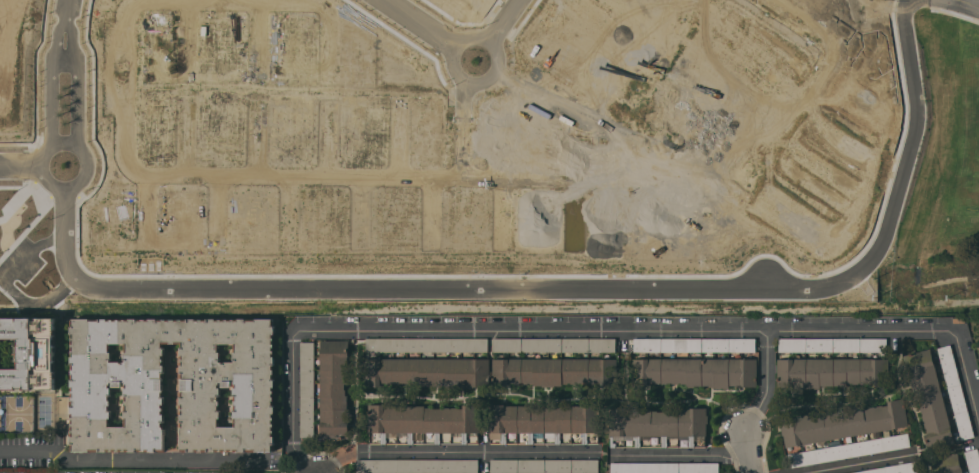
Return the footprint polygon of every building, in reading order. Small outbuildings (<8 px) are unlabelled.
[(57,388),(0,388),(0,369),(21,369),(21,361),(17,361),(17,345),(21,345),(21,338),(0,338),(0,318),(56,318),(57,388)] [(182,451),(182,389),(183,389),(183,380),(182,380),(182,343),(164,343),(164,347),(165,347),(165,373),(164,373),(164,396),(165,396),(165,428),(165,451),(72,451),(72,413),(71,413),(71,406),(72,406),(72,365),(71,365),(71,356),(72,356),(72,334),(71,334),(71,326),(72,326),(72,318),(90,318),(90,321),(100,321),(100,318),(158,319),(188,319),(188,318),(196,318),(196,319),(209,319),(209,318),(216,318),(216,319),(240,319),(240,318),(247,318),(247,319),(274,319),(274,326),(275,326),(275,365),(275,379),(276,379),(276,387),(275,387),(275,405),(276,405),(276,413),(275,413),(275,436),(276,436),(276,444),(275,444),(275,451),(182,451)] [(367,351),(367,338),(488,338),(488,352),(367,351)] [(616,338),(616,351),(494,352),(494,338),(616,338)] [(756,338),(756,352),(634,352),(634,338),(756,338)] [(779,352),(779,338),(887,338),(887,352),(779,352)] [(349,340),(349,357),(348,357),(348,384),(345,384),(345,389),(348,389),(348,408),(349,408),(350,429),(348,429),(348,438),(322,438),(321,341),(349,340)] [(314,437),(300,437),(301,342),(314,342),(314,437)] [(975,436),(961,440),(937,348),(951,344),(975,436)] [(955,443),(929,450),(925,435),(927,434),(918,397),(916,398),(913,385),(911,385),(903,355),(930,348),(955,443)] [(490,386),(474,386),(474,388),(468,388),(468,387),(455,387),(455,388),(446,388),(446,385),(414,385),(414,382),(381,382),(381,387),(364,387),(364,358),(490,359),(490,386)] [(618,359),(618,386),(602,386),(602,382),(594,382),(594,383),(582,383),(582,382),(563,382),(563,385),(534,385),(534,382),(528,382),(528,383),(522,383),(522,382),(521,382),(521,383),(508,383),(508,390),(493,390),(493,359),(618,359)] [(757,359),(757,387),(741,387),(741,385),(730,385),(730,387),(722,387),(722,388),(716,388),(716,387),(714,387),(714,385),(703,385),(703,386),(687,386),(687,384),(681,384),(681,383),(667,383),(667,384),(655,384),(655,383),(649,383),(649,387),(633,387),(633,359),(757,359)] [(888,359),(888,387),(872,387),(872,382),(867,382),(867,383),(854,383),(854,382),(848,382),(848,385),(820,385),(820,387),(813,387),(813,388),(807,388),(807,387),(805,387),(805,388),(793,388),(793,386),(777,386),(777,359),(888,359)] [(796,417),(796,415),(802,414),(802,416),(816,413),(815,412),(824,410),(824,412),(850,408),(850,406),(855,405),(856,407),(864,405),(865,409),(870,408),(870,407),(883,405),(883,407),(889,406),(888,401),(904,398),(909,427),(851,437),(852,443),(908,433),(910,446),(791,467),(788,454),(828,447),(827,442),(840,440),(841,445),(847,444),(846,437),(786,447),(781,420),(796,417)] [(370,443),(370,432),(369,432),(369,404),(385,404),(385,405),(425,405),(425,407),(431,407),(431,408),(444,408),(444,407),(450,407),(450,408),(452,408),(452,407),(458,407),(458,408),(464,408),(464,405),(480,405),(480,433),(478,433),(478,443),(370,443)] [(491,443),(491,432),(489,432),(489,407),(600,407),(600,433),(598,433),(598,443),(491,443)] [(616,446),(616,447),(611,447),(611,436),(610,436),(610,409),(658,409),(658,412),(664,412),(664,409),(691,409),(691,408),(707,408),(707,415),(708,415),(708,422),(707,422),(707,436),(705,436),(705,446),(616,446)] [(978,448),(978,452),(978,472),(971,472),(965,451),(978,448)] [(958,452),(964,472),(939,472),(935,472),(931,459),(958,452)] [(478,459),(478,472),(357,472),(357,459),(478,459)] [(599,459),(599,472),(490,472),(490,459),(599,459)] [(916,461),(919,472),(849,472),(916,461)] [(719,462),(719,472),(611,472),(611,462),(719,462)]
